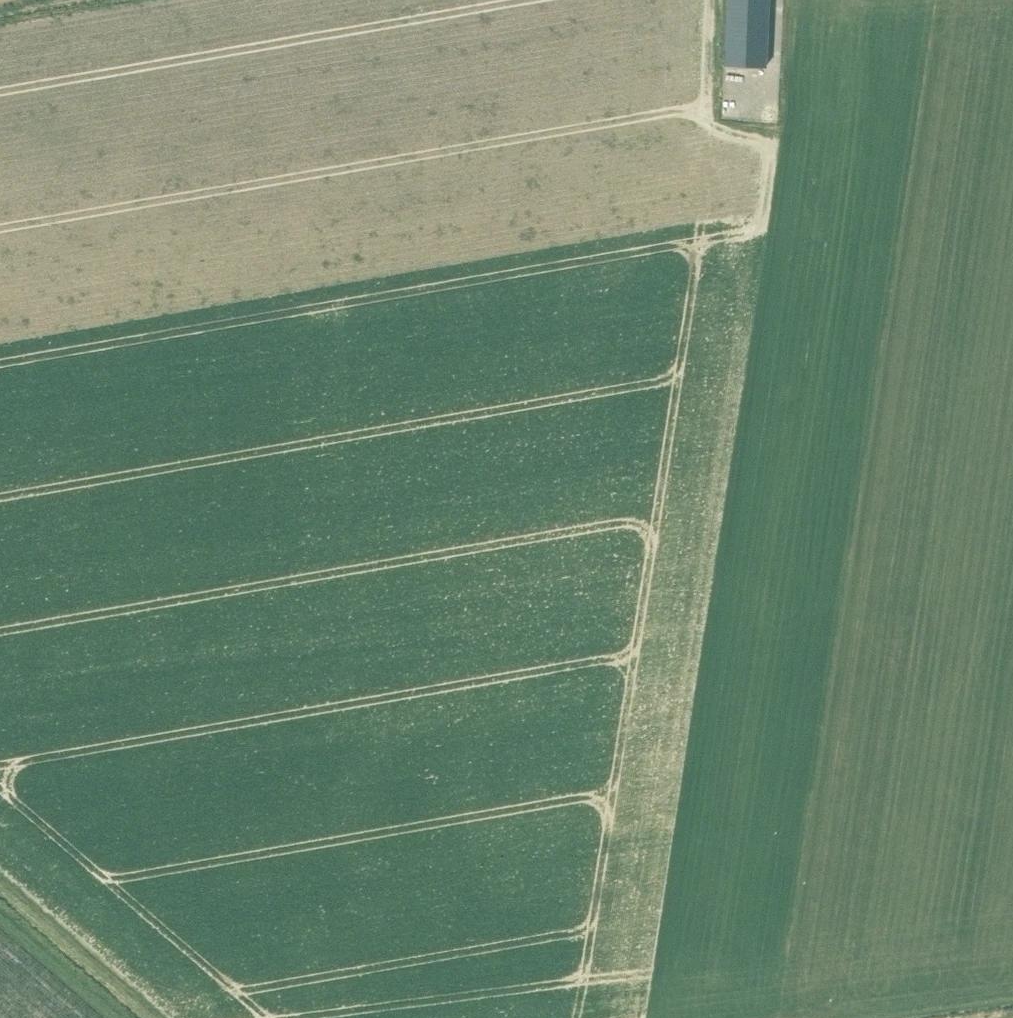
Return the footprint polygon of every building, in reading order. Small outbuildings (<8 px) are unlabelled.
[(769,6),(770,0),(729,0),(725,65),(766,67),(769,6)]
